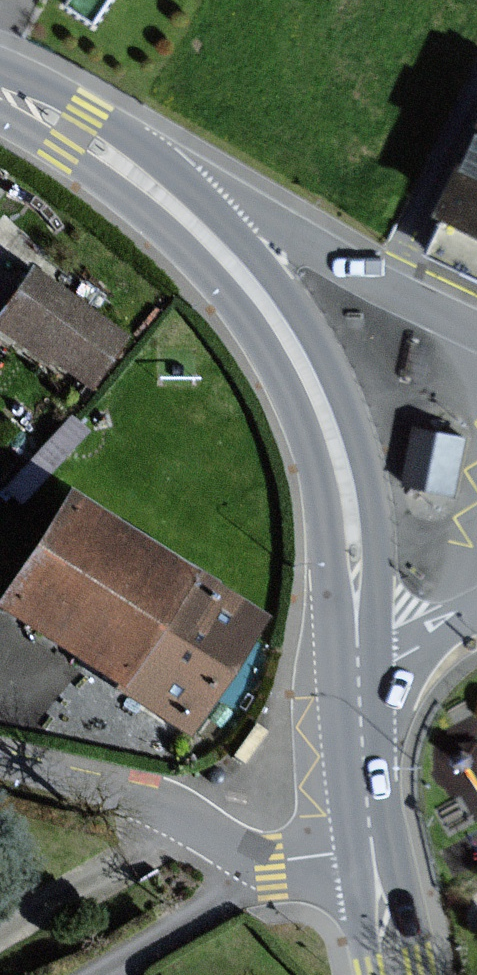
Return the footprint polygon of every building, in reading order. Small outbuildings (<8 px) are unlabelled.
[(433,221),(476,242),(476,124),(433,221)] [(130,332),(42,271),(8,318),(97,380),(130,332)] [(456,443),(413,435),(403,487),(447,495),(456,443)] [(197,726),(271,608),(83,491),(16,599),(137,674),(130,685),(197,726)]
